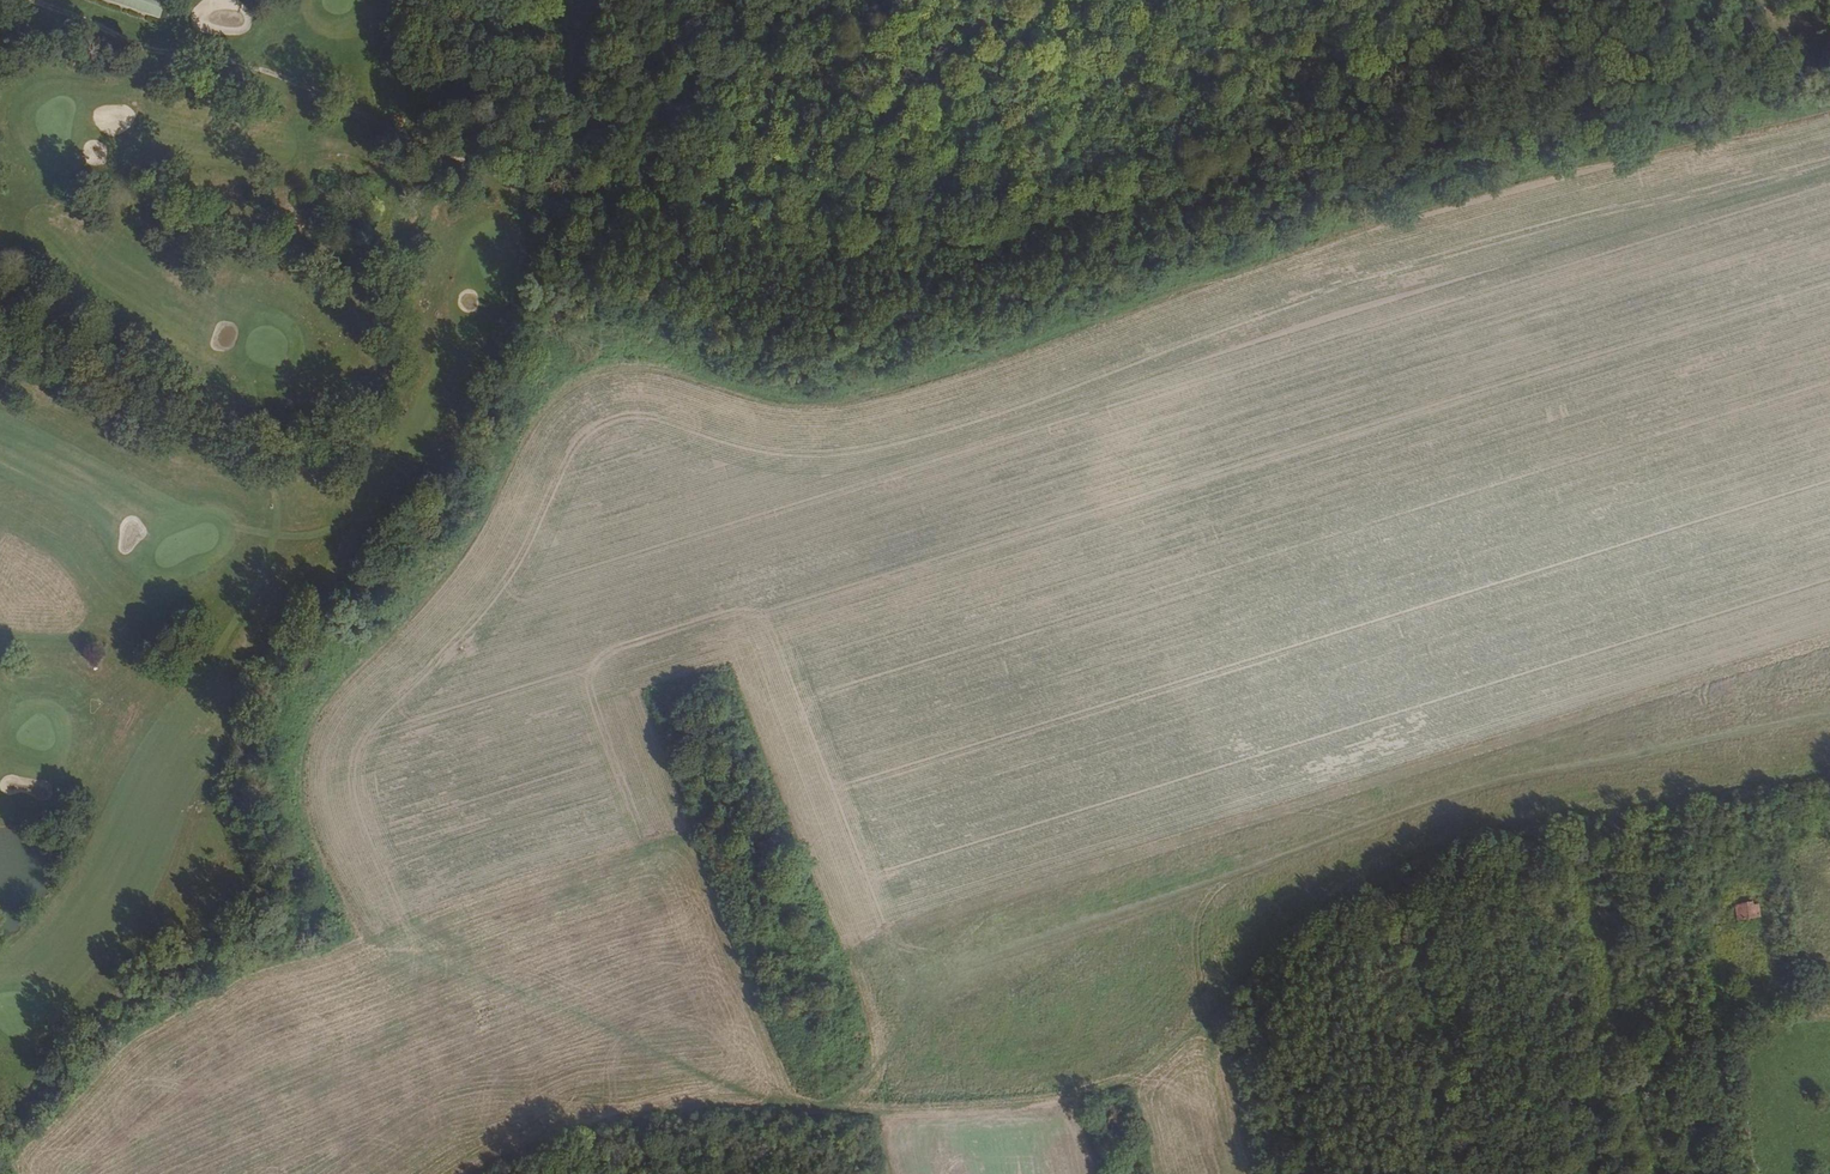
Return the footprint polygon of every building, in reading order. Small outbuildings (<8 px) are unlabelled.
[(158,14),(162,0),(110,0),(158,14)] [(1761,920),(1759,905),(1758,903),(1748,904),(1749,906),(1741,907),(1745,936),(1753,935),(1752,921),(1761,920)]
